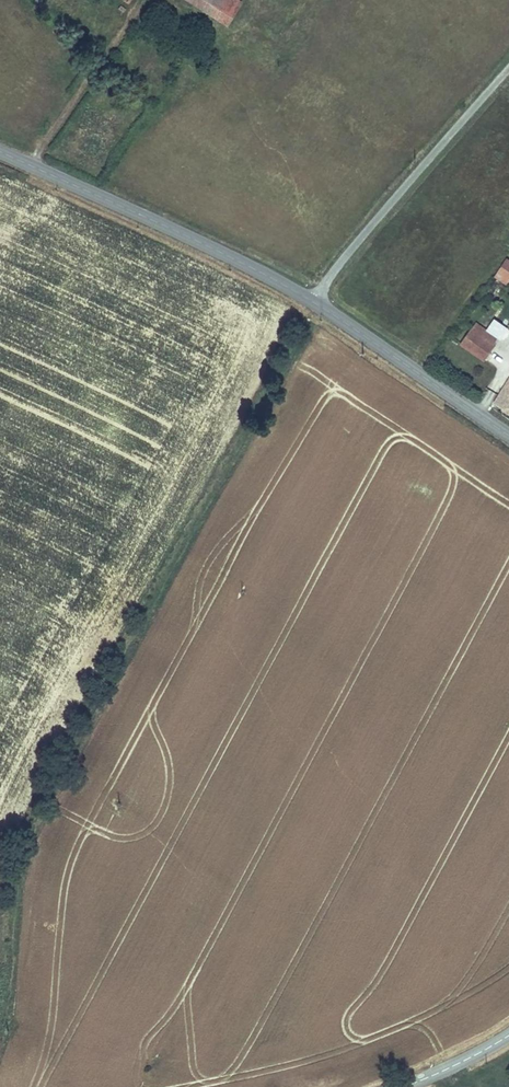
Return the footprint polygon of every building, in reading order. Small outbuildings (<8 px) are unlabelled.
[(204,13),(212,0),(185,0),(204,13)] [(204,13),(214,19),(227,0),(212,0),(204,13)] [(214,19),(226,27),(242,3),(238,0),(227,0),(214,19)] [(122,15),(126,9),(120,6),(116,12),(122,15)] [(508,282),(508,260),(507,259),(495,278),(507,285),(508,282)] [(508,329),(495,319),(487,330),(486,331),(498,339),(500,341),(508,329)] [(460,345),(484,362),(496,345),(495,344),(498,339),(486,331),(487,330),(476,322),(460,345)] [(493,403),(502,409),(501,411),(508,416),(508,379),(493,403)]
